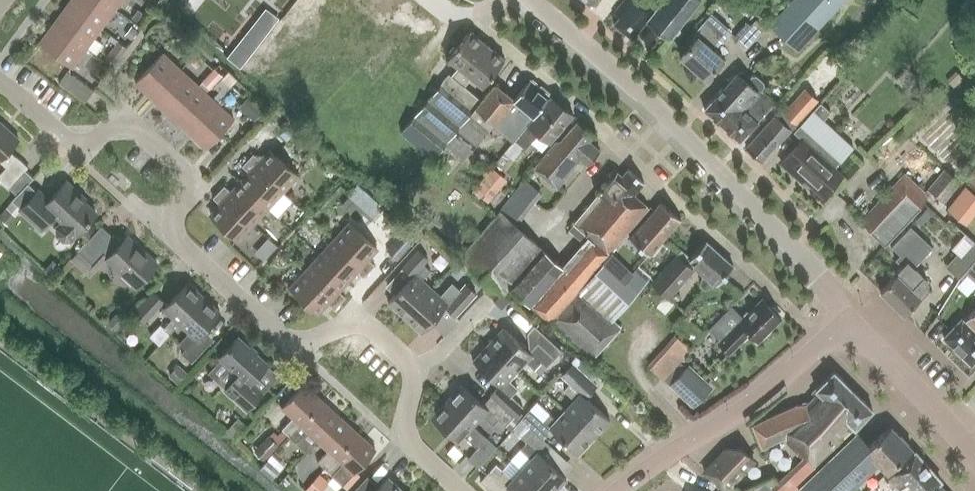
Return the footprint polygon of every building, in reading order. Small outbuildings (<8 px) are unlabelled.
[(104,0),(70,0),(68,4),(100,27),(114,8),(104,0)] [(657,5),(650,0),(633,0),(615,23),(632,37),(646,20),(657,5)] [(698,0),(660,0),(657,5),(646,20),(668,38),(698,0)] [(773,0),(762,0),(759,4),(773,16),(781,7),(773,0)] [(769,23),(798,49),(843,0),(790,0),(785,6),(769,23)] [(100,27),(68,4),(53,23),(85,47),(100,27)] [(266,9),(231,53),(227,57),(240,67),(278,19),(266,9)] [(138,10),(132,18),(140,24),(146,16),(138,10)] [(710,47),(726,27),(710,14),(693,34),(696,36),(679,56),(706,78),(723,58),(710,47)] [(746,49),(763,27),(754,20),(737,42),(746,49)] [(85,47),(53,23),(39,43),(71,67),(85,47)] [(131,40),(137,32),(131,27),(125,35),(131,40)] [(447,75),(401,133),(402,134),(409,139),(432,158),(452,134),(472,110),(461,101),(468,92),(463,88),(464,86),(466,83),(460,78),(487,46),(469,32),(448,59),(458,67),(449,77),(447,75)] [(105,58),(113,64),(125,48),(117,42),(105,58)] [(487,46),(460,78),(466,83),(471,77),(482,86),(504,59),(487,46)] [(152,99),(180,69),(162,53),(135,82),(152,99)] [(195,53),(188,60),(195,67),(202,59),(195,53)] [(170,115),(197,86),(180,69),(152,99),(170,115)] [(208,89),(221,76),(213,69),(201,82),(208,89)] [(59,82),(85,101),(93,90),(67,71),(59,82)] [(228,72),(215,86),(223,94),(237,80),(228,72)] [(772,105),(758,92),(764,86),(763,83),(756,76),(752,76),(747,82),(738,73),(705,110),(732,134),(739,141),(772,105)] [(438,164),(429,174),(434,179),(444,167),(440,165),(451,152),(460,160),(483,134),(496,116),(501,121),(503,118),(507,113),(511,116),(514,112),(527,123),(533,116),(549,97),(529,81),(514,100),(493,84),(479,101),(472,110),(452,134),(432,158),(438,164)] [(188,132),(215,102),(197,86),(170,115),(188,132)] [(805,87),(778,117),(790,128),(791,129),(817,99),(805,87)] [(468,92),(461,101),(472,110),(479,101),(468,92)] [(519,134),(514,140),(524,148),(535,134),(537,132),(540,134),(551,143),(558,134),(572,116),(549,97),(533,116),(527,123),(519,134)] [(820,101),(809,114),(819,123),(811,131),(810,130),(780,163),(796,177),(799,174),(822,195),(842,174),(835,167),(853,147),(836,132),(837,131),(836,131),(835,131),(823,120),(831,111),(820,101)] [(206,148),(233,119),(215,102),(188,132),(206,148)] [(250,126),(262,112),(254,104),(241,118),(250,126)] [(761,160),(786,134),(790,128),(778,117),(775,115),(758,134),(747,146),(761,160)] [(588,141),(594,134),(578,120),(566,134),(560,141),(556,143),(534,168),(556,187),(580,158),(586,164),(598,150),(588,141)] [(0,122),(0,161),(6,166),(0,173),(0,179),(8,187),(27,166),(16,156),(15,156),(8,149),(18,138),(0,122)] [(285,128),(278,135),(286,141),(292,134),(285,128)] [(886,160),(899,148),(889,136),(875,148),(886,160)] [(252,153),(247,159),(281,191),(296,175),(269,150),(260,160),(252,153)] [(281,191),(247,159),(241,165),(248,172),(239,182),(266,207),(281,191)] [(607,253),(612,248),(647,207),(632,194),(643,182),(627,168),(621,175),(616,172),(572,223),(588,236),(560,268),(540,251),(542,249),(516,226),(500,212),(459,258),(500,293),(502,295),(509,286),(550,322),(550,321),(551,321),(608,255),(607,253)] [(941,201),(959,181),(944,170),(924,193),(902,174),(858,223),(883,245),(931,192),(941,201)] [(503,183),(488,171),(473,190),(488,202),(503,183)] [(525,177),(509,206),(525,216),(542,186),(525,177)] [(54,213),(64,221),(61,224),(59,226),(57,229),(57,233),(64,239),(68,240),(71,237),(73,235),(75,232),(86,220),(87,221),(95,212),(74,192),(76,190),(66,181),(49,199),(37,189),(19,209),(40,228),(54,213)] [(266,207),(239,182),(230,192),(223,185),(217,191),(251,223),(266,207)] [(251,223),(217,191),(212,197),(219,204),(209,214),(236,238),(251,223)] [(649,254),(679,220),(659,202),(629,236),(649,254)] [(0,213),(0,220),(5,224),(13,215),(5,207),(0,213)] [(398,218),(386,208),(381,214),(393,224),(398,218)] [(965,219),(974,228),(974,209),(965,219)] [(375,249),(348,224),(334,240),(367,271),(373,265),(365,259),(375,249)] [(155,263),(125,236),(118,243),(112,237),(112,236),(100,225),(76,250),(91,264),(102,252),(106,256),(105,257),(136,285),(155,263)] [(904,313),(926,290),(928,281),(914,267),(922,259),(920,257),(921,256),(918,254),(929,243),(933,247),(934,247),(912,225),(892,245),(901,254),(896,259),(903,265),(896,273),(880,289),(904,313)] [(398,259),(416,240),(405,230),(402,234),(395,227),(386,237),(393,243),(387,249),(398,259)] [(267,237),(260,245),(269,254),(277,247),(267,237)] [(367,271),(334,240),(319,255),(345,280),(354,271),(362,277),(367,271)] [(696,265),(705,273),(701,277),(700,284),(704,288),(711,286),(715,282),(717,283),(733,265),(705,241),(690,258),(681,250),(652,283),(667,297),(696,265)] [(961,256),(957,252),(946,264),(960,276),(974,259),(974,244),(974,242),(961,256)] [(636,270),(612,248),(607,253),(608,255),(551,321),(591,357),(619,327),(612,321),(652,277),(640,266),(636,270)] [(389,302),(405,317),(431,289),(421,281),(430,272),(422,265),(427,259),(418,250),(403,267),(413,276),(389,302)] [(345,280),(319,255),(304,271),(338,303),(344,296),(337,290),(345,280)] [(966,270),(974,278),(974,260),(966,270)] [(338,303),(304,271),(289,287),(316,312),(325,302),(333,308),(338,303)] [(178,323),(179,324),(203,297),(186,281),(161,308),(171,317),(162,328),(159,326),(150,336),(158,344),(178,323)] [(455,315),(476,293),(465,284),(455,295),(448,288),(439,297),(431,289),(405,317),(422,332),(446,306),(455,315)] [(143,323),(164,302),(154,292),(133,313),(143,323)] [(497,297),(493,301),(497,304),(501,308),(508,300),(502,295),(500,293),(497,297)] [(219,311),(203,297),(179,324),(187,332),(178,342),(184,348),(180,352),(190,362),(209,341),(199,332),(219,311)] [(767,331),(781,316),(779,314),(780,312),(775,307),(770,307),(763,300),(749,314),(746,312),(741,317),(731,307),(710,329),(720,339),(717,342),(729,354),(750,333),(757,340),(759,339),(762,339),(766,335),(767,331)] [(964,320),(962,318),(945,336),(972,362),(974,360),(974,308),(964,320)] [(123,322),(114,314),(106,324),(112,329),(114,331),(123,322)] [(703,333),(681,315),(674,323),(696,341),(703,333)] [(502,327),(487,343),(517,371),(525,362),(534,369),(540,362),(546,367),(560,352),(533,327),(527,335),(529,351),(502,327)] [(679,331),(651,364),(669,379),(697,347),(679,331)] [(261,391),(250,381),(266,362),(237,336),(217,357),(219,359),(209,370),(226,386),(223,389),(245,409),(261,391)] [(508,380),(517,371),(487,343),(472,360),(498,385),(490,394),(491,396),(514,416),(523,407),(510,396),(517,389),(508,380)] [(670,385),(693,406),(713,386),(689,364),(670,385)] [(574,399),(565,409),(593,435),(609,417),(584,395),(593,386),(572,366),(563,376),(570,382),(563,390),(574,399)] [(179,367),(170,377),(177,384),(186,373),(179,367)] [(872,409),(834,371),(811,394),(815,398),(811,402),(793,406),(753,425),(763,447),(784,437),(804,456),(778,482),(773,476),(753,485),(758,490),(791,490),(872,409)] [(288,436),(321,400),(303,383),(281,407),(291,417),(280,429),(288,436)] [(514,416),(491,396),(483,404),(462,385),(447,401),(473,425),(482,415),(493,425),(498,419),(505,426),(514,416)] [(316,440),(338,416),(321,400),(288,436),(306,452),(317,440),(316,440)] [(473,425),(447,401),(432,417),(458,441),(464,435),(477,447),(467,458),(477,467),(496,446),(473,425)] [(529,409),(520,418),(529,426),(543,439),(552,429),(543,421),(538,416),(529,409)] [(593,435),(565,409),(556,419),(544,409),(538,416),(543,421),(552,429),(578,452),(593,435)] [(323,468),(356,433),(338,416),(316,440),(317,440),(327,449),(316,461),(323,468)] [(510,430),(518,421),(514,416),(505,426),(510,430)] [(246,427),(237,419),(225,431),(235,440),(246,427)] [(912,447),(891,425),(870,445),(857,432),(799,488),(802,490),(850,490),(878,463),(887,472),(912,447)] [(520,469),(544,490),(553,490),(566,477),(541,454),(550,445),(543,439),(529,426),(520,436),(526,442),(520,448),(531,458),(520,469)] [(264,459),(286,435),(282,431),(274,440),(268,434),(254,450),(264,459)] [(352,473),(374,449),(356,433),(323,468),(331,475),(342,463),(352,473)] [(702,469),(719,486),(748,456),(736,444),(722,448),(702,469)] [(893,487),(896,490),(900,490),(908,484),(914,490),(930,490),(941,480),(915,452),(886,480),(893,487)] [(272,476),(279,468),(268,458),(261,465),(258,468),(270,478),(272,476)] [(520,469),(513,478),(502,468),(495,475),(489,470),(480,481),(492,490),(508,490),(509,489),(511,490),(544,490),(520,469)] [(328,483),(318,474),(307,485),(314,490),(321,490),(328,483)] [(387,478),(375,490),(401,490),(387,478)]
